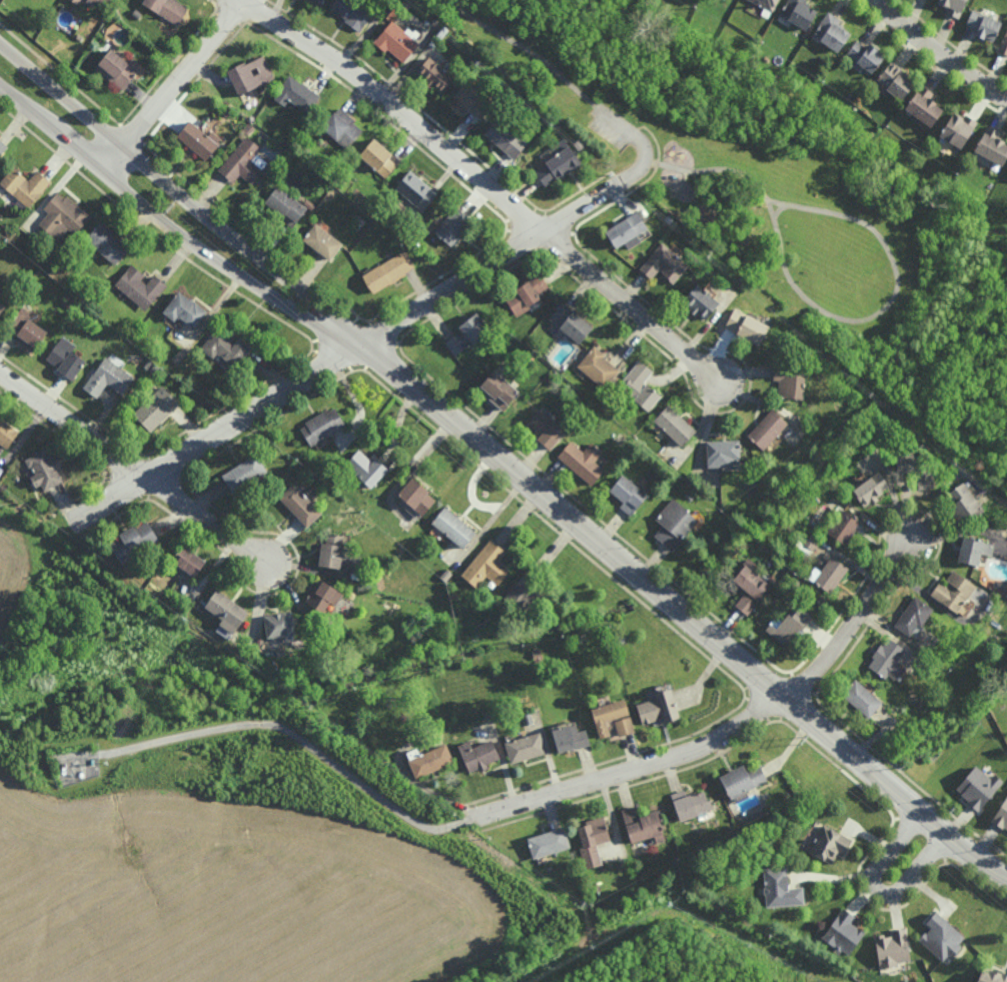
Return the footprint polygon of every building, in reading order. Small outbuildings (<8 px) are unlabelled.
[(84,3),(86,0),(108,0),(104,7),(96,2),(92,8),(84,3)] [(141,4),(143,0),(171,0),(187,10),(177,26),(141,4)] [(330,8),(336,0),(352,0),(371,13),(361,27),(363,28),(359,33),(344,22),(346,20),(330,8)] [(399,4),(402,0),(406,0),(411,4),(406,10),(399,4)] [(763,10),(746,0),(778,0),(775,6),(776,7),(774,11),(773,10),(771,13),(771,12),(767,19),(760,15),(763,10)] [(780,14),(788,0),(806,0),(804,3),(810,6),(809,8),(815,11),(814,12),(816,12),(805,32),(786,21),(787,18),(780,14)] [(937,5),(939,0),(968,0),(959,19),(946,13),(947,9),(937,5)] [(137,20),(131,14),(135,8),(142,14),(137,20)] [(994,41),(993,41),(993,43),(984,39),(983,40),(975,36),(978,30),(966,25),(972,9),(986,15),(985,16),(1002,23),(994,41)] [(837,54),(819,41),(820,40),(813,34),(820,25),(819,24),(828,12),(841,21),(839,24),(844,28),(842,29),(850,35),(837,54)] [(112,21),(107,18),(110,13),(115,16),(112,21)] [(404,32),(407,28),(412,33),(414,30),(420,35),(415,41),(418,44),(403,63),(386,50),(384,52),(372,43),(376,38),(377,38),(391,21),(404,32)] [(998,51),(1006,32),(1006,56),(998,51)] [(866,48),(870,44),(885,56),(870,75),(855,63),(856,62),(846,54),(857,41),(866,48)] [(127,65),(131,59),(138,65),(134,70),(137,73),(135,76),(134,75),(121,91),(94,70),(96,67),(95,67),(108,50),(127,65)] [(275,78),(238,98),(225,73),(244,63),(245,65),(263,56),(275,78)] [(442,92),(439,89),(438,91),(432,86),(430,89),(424,83),(426,81),(420,75),(421,74),(418,72),(419,71),(417,70),(429,57),(454,79),(442,92)] [(900,102),(885,91),(887,89),(876,81),(891,62),(908,75),(906,78),(914,84),(900,102)] [(309,114),(288,100),(284,107),(274,100),(278,94),(277,93),(289,76),(321,97),(309,114)] [(469,84),(470,84),(472,85),(472,87),(481,95),(480,97),(492,106),(480,120),(469,110),(462,118),(447,105),(466,82),(469,84)] [(930,129),(904,110),(921,85),(934,94),(930,99),(936,104),(935,106),(943,111),(930,129)] [(356,121),(354,123),(363,131),(347,150),(337,141),(337,142),(321,128),(334,113),(340,107),(356,121)] [(227,117),(222,114),(227,108),(232,112),(227,117)] [(964,119),(966,116),(978,123),(960,150),(939,136),(955,113),(964,119)] [(511,130),(513,128),(518,132),(517,133),(528,142),(514,160),(503,151),(503,150),(484,135),(497,118),(511,130)] [(207,137),(212,132),(221,140),(216,145),(218,147),(205,162),(176,137),(189,122),(207,137)] [(248,134),(243,130),(249,123),(254,128),(248,134)] [(1004,145),(1006,146),(1006,159),(1003,167),(989,159),(989,160),(974,152),(988,126),(1001,133),(998,139),(1005,143),(1004,145)] [(261,149),(257,154),(267,162),(262,169),(264,170),(252,184),(240,174),(232,182),(218,170),(247,136),(261,149)] [(8,144),(0,154),(0,137),(8,144)] [(557,180),(556,178),(545,186),(535,173),(546,164),(539,154),(563,138),(581,162),(557,180)] [(385,178),(359,156),(374,139),(392,154),(389,158),(397,165),(385,178)] [(578,150),(573,143),(579,139),(584,146),(578,150)] [(28,180),(37,169),(50,181),(28,207),(12,193),(12,192),(0,181),(13,165),(27,177),(26,178),(28,180)] [(422,211),(395,188),(410,170),(437,193),(422,211)] [(343,181),(343,180),(345,182),(345,183),(341,188),(337,185),(341,179),(343,181)] [(292,228),(280,218),(282,215),(264,201),(278,184),(307,207),(296,221),(297,222),(292,228)] [(63,197),(65,194),(90,215),(74,234),(67,228),(57,240),(39,224),(49,212),(44,208),(57,192),(63,197)] [(451,246),(433,232),(435,230),(432,228),(435,225),(437,227),(455,205),(472,219),(451,246)] [(647,227),(615,248),(604,231),(625,217),(626,218),(636,211),(647,227)] [(113,264),(84,239),(99,220),(114,233),(113,234),(128,247),(113,264)] [(330,261),(302,240),(315,223),(343,244),(330,261)] [(673,284),(665,277),(666,276),(663,273),(663,272),(659,269),(650,279),(639,269),(662,243),(688,265),(673,284)] [(415,267),(405,273),(406,275),(391,285),(390,284),(374,293),(362,275),(380,264),(381,265),(404,250),(415,267)] [(146,284),(154,274),(167,285),(145,311),(114,284),(131,263),(145,275),(141,279),(146,284)] [(516,316),(504,297),(516,290),(514,288),(539,272),(548,287),(537,294),(540,298),(528,305),(530,308),(516,316)] [(746,285),(739,279),(743,274),(750,280),(746,285)] [(705,320),(697,314),(695,316),(688,310),(690,308),(683,301),(697,283),(720,302),(705,320)] [(84,294),(78,290),(82,285),(88,289),(84,294)] [(193,302),(194,301),(207,311),(195,328),(177,316),(173,321),(162,312),(178,291),(193,302)] [(71,310),(63,304),(67,300),(75,305),(71,310)] [(578,344),(549,319),(563,302),(592,327),(578,344)] [(80,315),(76,311),(80,305),(85,308),(80,315)] [(37,348),(36,348),(32,353),(4,332),(22,306),(32,314),(29,318),(48,332),(37,348)] [(749,315),(751,313),(762,319),(761,321),(769,326),(759,346),(724,327),(735,307),(749,315)] [(473,346),(469,341),(465,343),(467,346),(454,356),(444,343),(457,332),(459,335),(463,332),(458,326),(476,312),(491,331),(473,346)] [(236,342),(240,336),(253,347),(236,368),(218,353),(214,358),(201,348),(218,327),(236,342)] [(68,340),(69,340),(72,342),(72,343),(77,346),(72,352),(85,361),(72,380),(57,370),(58,368),(46,359),(58,342),(59,342),(63,337),(68,340)] [(604,389),(576,366),(594,345),(605,355),(603,357),(620,370),(604,389)] [(126,363),(122,368),(135,378),(123,395),(107,384),(97,398),(83,388),(106,356),(109,359),(113,353),(126,363)] [(148,370),(144,367),(148,360),(153,363),(148,370)] [(646,384),(646,383),(661,395),(648,411),(635,400),(634,401),(620,389),(625,383),(622,380),(639,360),(653,371),(643,382),(646,384)] [(156,374),(151,371),(155,364),(160,367),(156,374)] [(803,399),(779,397),(780,380),(775,380),(776,364),(793,365),(792,370),(806,371),(803,399)] [(502,410),(478,390),(481,387),(479,386),(493,369),(518,391),(502,410)] [(151,432),(134,414),(163,386),(180,404),(151,432)] [(696,430),(681,446),(653,420),(668,404),(696,430)] [(345,425),(311,446),(300,429),(306,425),(305,423),(327,409),(329,411),(335,407),(345,425)] [(764,450),(748,436),(773,409),(789,423),(764,450)] [(550,450),(537,439),(541,434),(527,424),(538,410),(565,431),(550,450)] [(7,449),(0,444),(0,416),(20,430),(7,449)] [(583,451),(591,442),(603,451),(594,461),(604,469),(591,485),(557,456),(570,440),(583,451)] [(707,467),(706,441),(740,440),(741,458),(733,458),(734,466),(707,467)] [(62,481),(44,491),(31,466),(29,468),(24,459),(45,448),(62,481)] [(372,461),(376,457),(389,469),(372,488),(345,465),(359,449),(372,461)] [(925,472),(931,471),(932,472),(937,472),(938,478),(932,478),(933,487),(927,488),(918,489),(917,474),(916,473),(922,472),(922,470),(896,473),(894,453),(895,453),(904,452),(913,451),(926,450),(926,456),(928,469),(925,470),(925,472)] [(267,481),(256,487),(252,481),(233,493),(222,475),(256,453),(267,471),(263,474),(267,481)] [(888,486),(881,491),(882,492),(875,497),(877,499),(875,501),(873,502),(871,504),(869,502),(864,506),(852,490),(857,486),(861,483),(868,478),(870,476),(870,477),(876,472),(878,471),(888,486)] [(643,491),(645,488),(648,491),(646,494),(647,494),(630,515),(619,506),(623,502),(609,490),(622,474),(643,491)] [(422,515),(397,494),(412,476),(429,491),(427,492),(436,500),(422,515)] [(969,491),(970,491),(976,500),(980,505),(984,511),(961,526),(948,507),(953,503),(946,493),(963,482),(969,491)] [(307,527),(279,497),(294,483),(322,513),(307,527)] [(17,503),(12,499),(16,495),(20,499),(17,503)] [(672,551),(654,535),(662,525),(654,518),(672,497),(698,519),(681,539),(682,540),(672,551)] [(462,548),(432,522),(445,506),(476,532),(462,548)] [(852,515),(853,514),(857,517),(856,518),(860,520),(856,527),(854,529),(855,530),(852,535),(851,534),(844,545),(826,532),(828,530),(834,520),(838,515),(842,509),(843,508),(845,509),(851,514),(852,515)] [(159,539),(121,563),(109,545),(121,538),(119,534),(133,525),(136,528),(148,521),(159,539)] [(343,546),(344,546),(341,569),(318,566),(321,543),(326,543),(327,533),(344,535),(343,546)] [(813,551),(812,551),(803,544),(811,533),(821,540),(820,542),(813,551)] [(991,555),(991,556),(987,555),(982,554),(980,553),(979,558),(980,560),(979,563),(978,563),(978,564),(977,567),(957,562),(959,551),(960,546),(963,536),(983,541),(982,542),(990,544),(993,545),(991,555)] [(506,551),(500,559),(511,569),(497,586),(486,576),(476,588),(461,575),(491,538),(506,551)] [(194,577),(190,574),(190,575),(182,569),(177,574),(168,567),(172,561),(171,560),(183,545),(205,561),(194,577)] [(838,582),(836,584),(829,594),(805,578),(812,568),(813,568),(818,572),(823,565),(830,556),(832,557),(847,568),(838,582)] [(748,564),(749,563),(751,565),(750,566),(752,568),(751,569),(758,575),(769,584),(755,600),(745,592),(743,590),(731,580),(746,562),(746,563),(748,564)] [(446,581),(439,575),(446,567),(453,573),(446,581)] [(540,610),(530,600),(520,612),(503,598),(528,569),(555,593),(540,610)] [(969,597),(967,600),(966,599),(957,612),(957,613),(930,595),(930,594),(938,582),(943,585),(948,589),(951,585),(944,580),(945,580),(951,570),(976,586),(969,597)] [(335,606),(330,602),(322,614),(305,602),(320,578),(343,593),(335,606)] [(791,589),(791,581),(799,581),(799,589),(791,589)] [(233,634),(219,624),(222,620),(204,607),(216,589),(249,612),(233,634)] [(452,600),(450,592),(457,590),(460,598),(452,600)] [(746,616),(745,615),(737,608),(736,607),(734,605),(744,593),(756,604),(746,616)] [(920,627),(917,625),(910,635),(909,636),(908,637),(893,626),(894,625),(896,621),(899,618),(901,614),(903,612),(914,596),(932,609),(925,620),(920,627)] [(804,614),(805,614),(808,616),(807,617),(810,619),(809,619),(802,628),(801,629),(798,632),(797,631),(795,633),(793,635),(795,636),(788,644),(784,641),(781,645),(763,630),(768,625),(767,624),(774,617),(776,619),(779,622),(783,618),(785,616),(788,619),(794,613),(797,608),(804,614)] [(294,641),(286,642),(285,636),(266,638),(263,615),(291,611),(295,635),(293,635),(294,641)] [(484,625),(481,622),(487,615),(490,618),(484,625)] [(905,650),(896,662),(894,665),(902,670),(894,681),(893,680),(887,675),(884,680),(867,667),(873,659),(871,657),(874,652),(877,649),(880,645),(881,646),(888,638),(905,650)] [(533,657),(531,650),(540,648),(542,655),(533,657)] [(868,719),(852,706),(851,705),(840,696),(853,680),(863,687),(875,697),(876,698),(882,703),(880,705),(880,706),(872,715),(868,719)] [(669,691),(671,691),(671,692),(671,693),(677,711),(680,719),(665,724),(664,724),(663,720),(653,723),(643,727),(636,706),(649,702),(656,700),(655,696),(657,695),(656,690),(666,686),(669,691)] [(599,741),(590,711),(599,708),(616,704),(624,701),(629,717),(615,720),(605,723),(607,729),(608,732),(609,738),(608,738),(599,741)] [(526,726),(523,715),(530,713),(533,724),(526,726)] [(632,726),(632,725),(635,734),(633,734),(622,737),(620,738),(618,738),(614,723),(616,722),(630,718),(632,726)] [(578,734),(585,731),(590,748),(589,748),(578,751),(577,751),(568,754),(557,757),(550,733),(551,733),(556,731),(556,730),(559,729),(560,730),(568,727),(568,728),(575,726),(576,726),(578,734)] [(509,766),(503,745),(504,744),(512,742),(528,737),(539,734),(545,756),(544,756),(526,761),(524,762),(509,766)] [(482,772),(478,774),(476,770),(470,772),(468,774),(466,770),(456,748),(460,746),(464,745),(467,743),(468,743),(472,750),(480,746),(490,742),(499,760),(494,763),(485,767),(486,770),(485,770),(482,772)] [(453,764),(437,771),(432,773),(417,780),(416,781),(416,779),(408,762),(410,761),(406,754),(408,753),(410,752),(416,749),(418,752),(419,754),(420,756),(430,752),(435,750),(444,745),(453,763),(453,764)] [(765,779),(766,782),(756,787),(748,791),(747,789),(747,788),(744,790),(733,796),(730,797),(720,778),(728,774),(733,771),(741,767),(744,773),(758,766),(758,767),(765,779)] [(990,778),(994,774),(995,775),(1003,782),(978,811),(978,810),(970,804),(968,802),(969,801),(965,797),(963,796),(955,789),(975,766),(985,774),(990,778)] [(687,797),(690,796),(693,795),(694,797),(697,796),(707,792),(713,808),(712,808),(698,813),(681,819),(674,796),(673,794),(682,791),(685,790),(687,797)] [(992,819),(1006,796),(1006,827),(1004,825),(1003,827),(1003,826),(994,821),(992,819)] [(641,813),(658,808),(665,832),(667,837),(658,840),(656,834),(645,837),(636,840),(632,841),(629,829),(623,807),(624,807),(635,804),(638,803),(641,813)] [(606,818),(607,823),(611,837),(612,838),(597,842),(603,862),(603,863),(585,868),(579,845),(583,843),(579,829),(578,823),(587,820),(587,818),(599,814),(605,813),(605,815),(606,818)] [(844,854),(840,852),(839,854),(838,856),(833,865),(809,851),(810,850),(815,841),(821,830),(820,829),(824,823),(842,833),(841,834),(842,834),(852,839),(852,840),(844,854)] [(527,839),(533,859),(570,848),(564,827),(527,839)] [(788,874),(789,874),(790,888),(802,887),(803,887),(805,904),(779,906),(768,907),(767,900),(767,896),(767,894),(766,893),(765,889),(765,888),(766,887),(764,868),(787,866),(788,872),(788,874)] [(859,928),(859,927),(867,933),(857,946),(850,955),(845,951),(841,949),(844,945),(841,943),(838,947),(838,946),(837,946),(836,947),(824,938),(829,932),(845,909),(848,911),(856,917),(857,918),(853,924),(856,926),(858,928),(859,928)] [(965,936),(959,943),(962,946),(958,951),(958,952),(955,956),(952,959),(948,955),(943,960),(942,961),(919,939),(926,931),(927,932),(930,929),(932,927),(927,922),(937,910),(939,913),(940,913),(947,920),(965,936)] [(911,961),(900,962),(900,965),(895,966),(890,967),(880,968),(879,958),(876,936),(885,935),(885,937),(892,936),(892,938),(893,938),(892,930),(895,929),(896,929),(906,928),(907,928),(911,961)] [(1003,970),(1006,972),(1006,981),(976,981),(983,967),(984,967),(985,964),(992,967),(995,968),(1002,972),(1003,970)]
